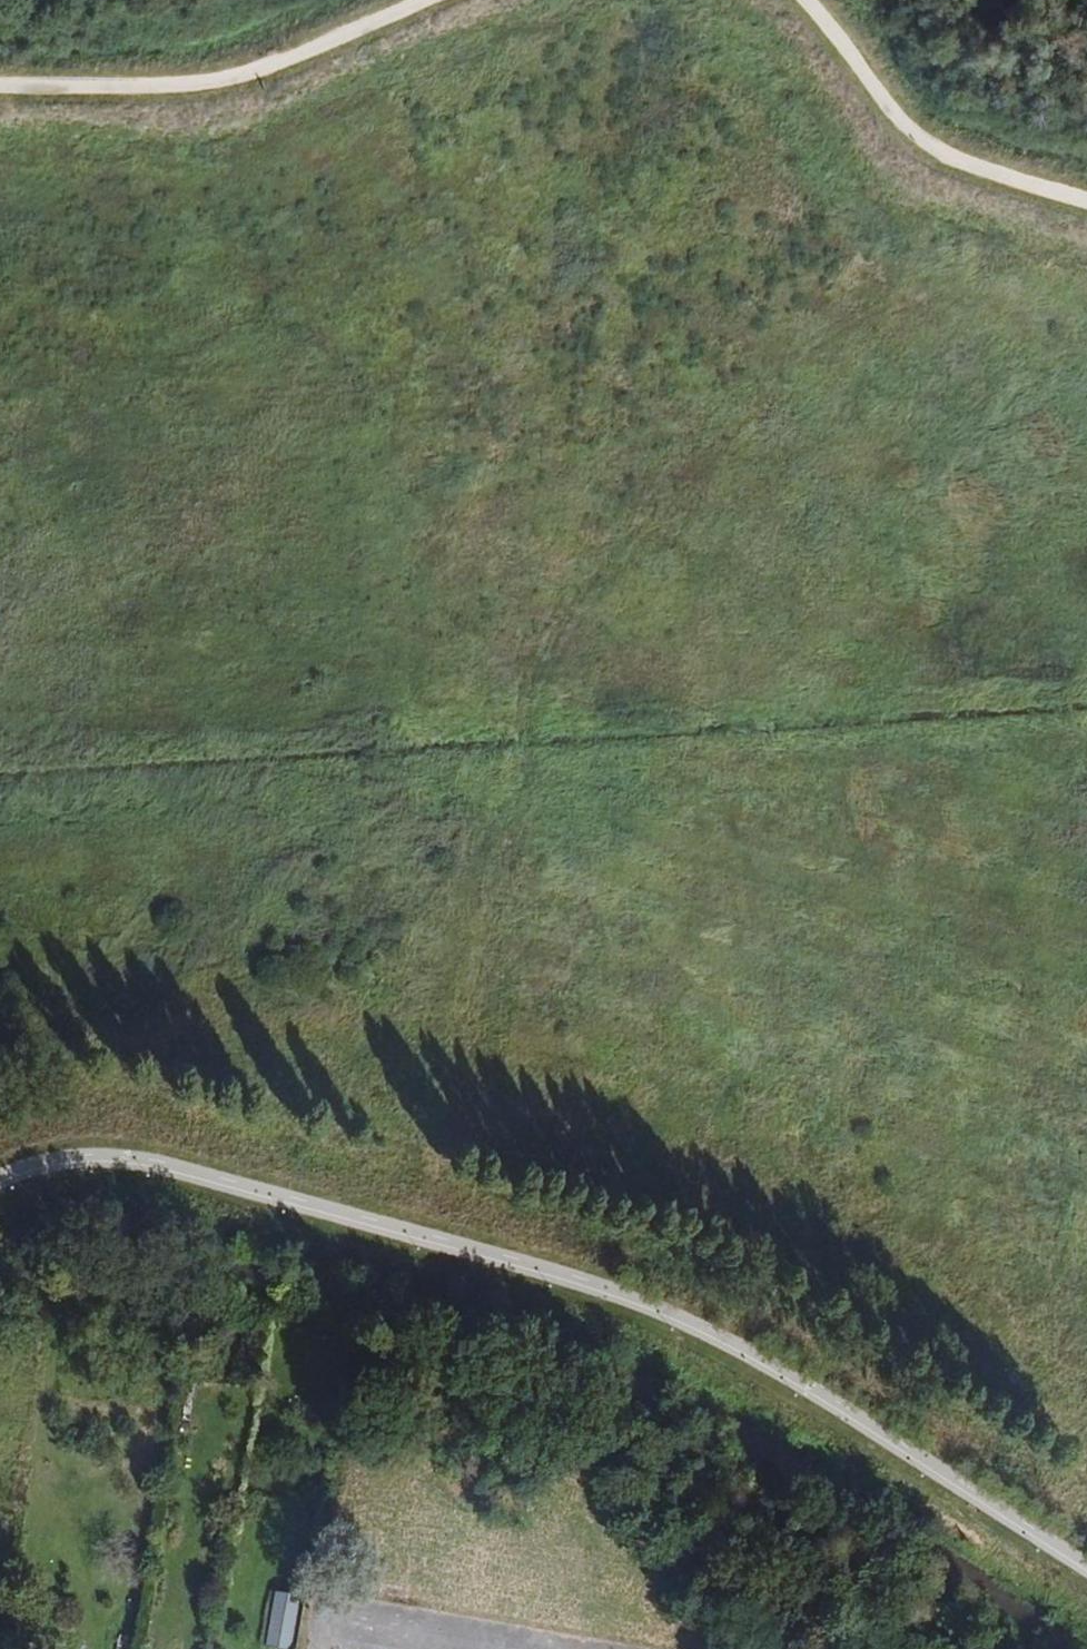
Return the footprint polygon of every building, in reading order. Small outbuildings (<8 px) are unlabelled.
[(270,1634),(292,1638),(300,1595),(278,1591),(270,1634)] [(290,1648),(292,1638),(270,1634),(268,1644),(290,1648)]
